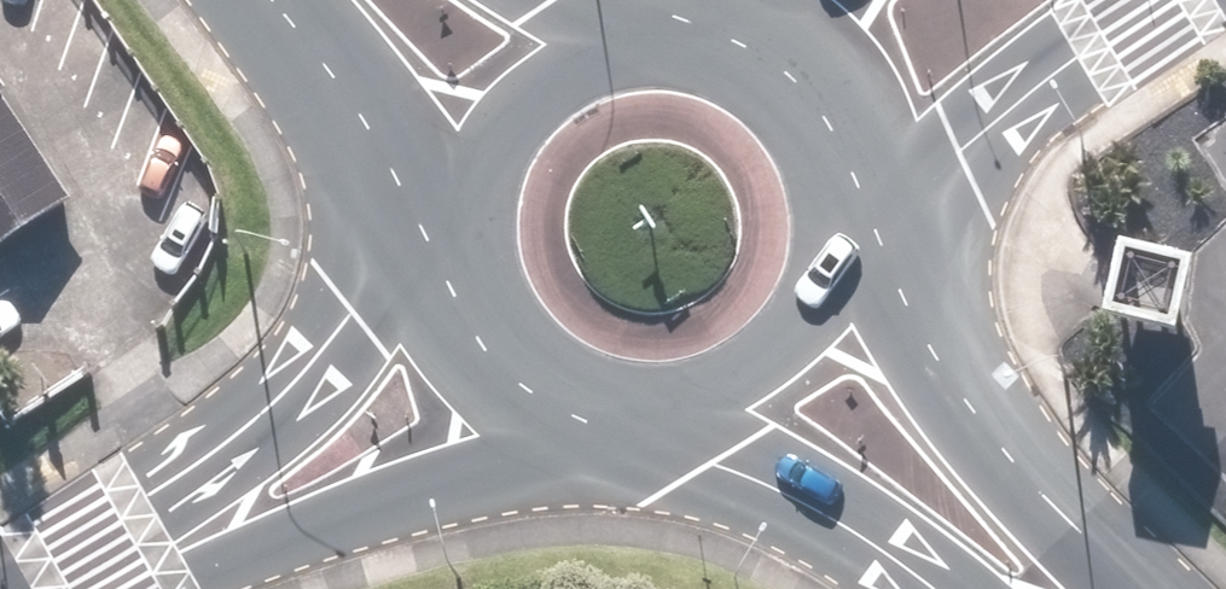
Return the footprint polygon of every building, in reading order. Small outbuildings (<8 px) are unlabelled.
[(84,198),(0,82),(0,259),(84,198)]
